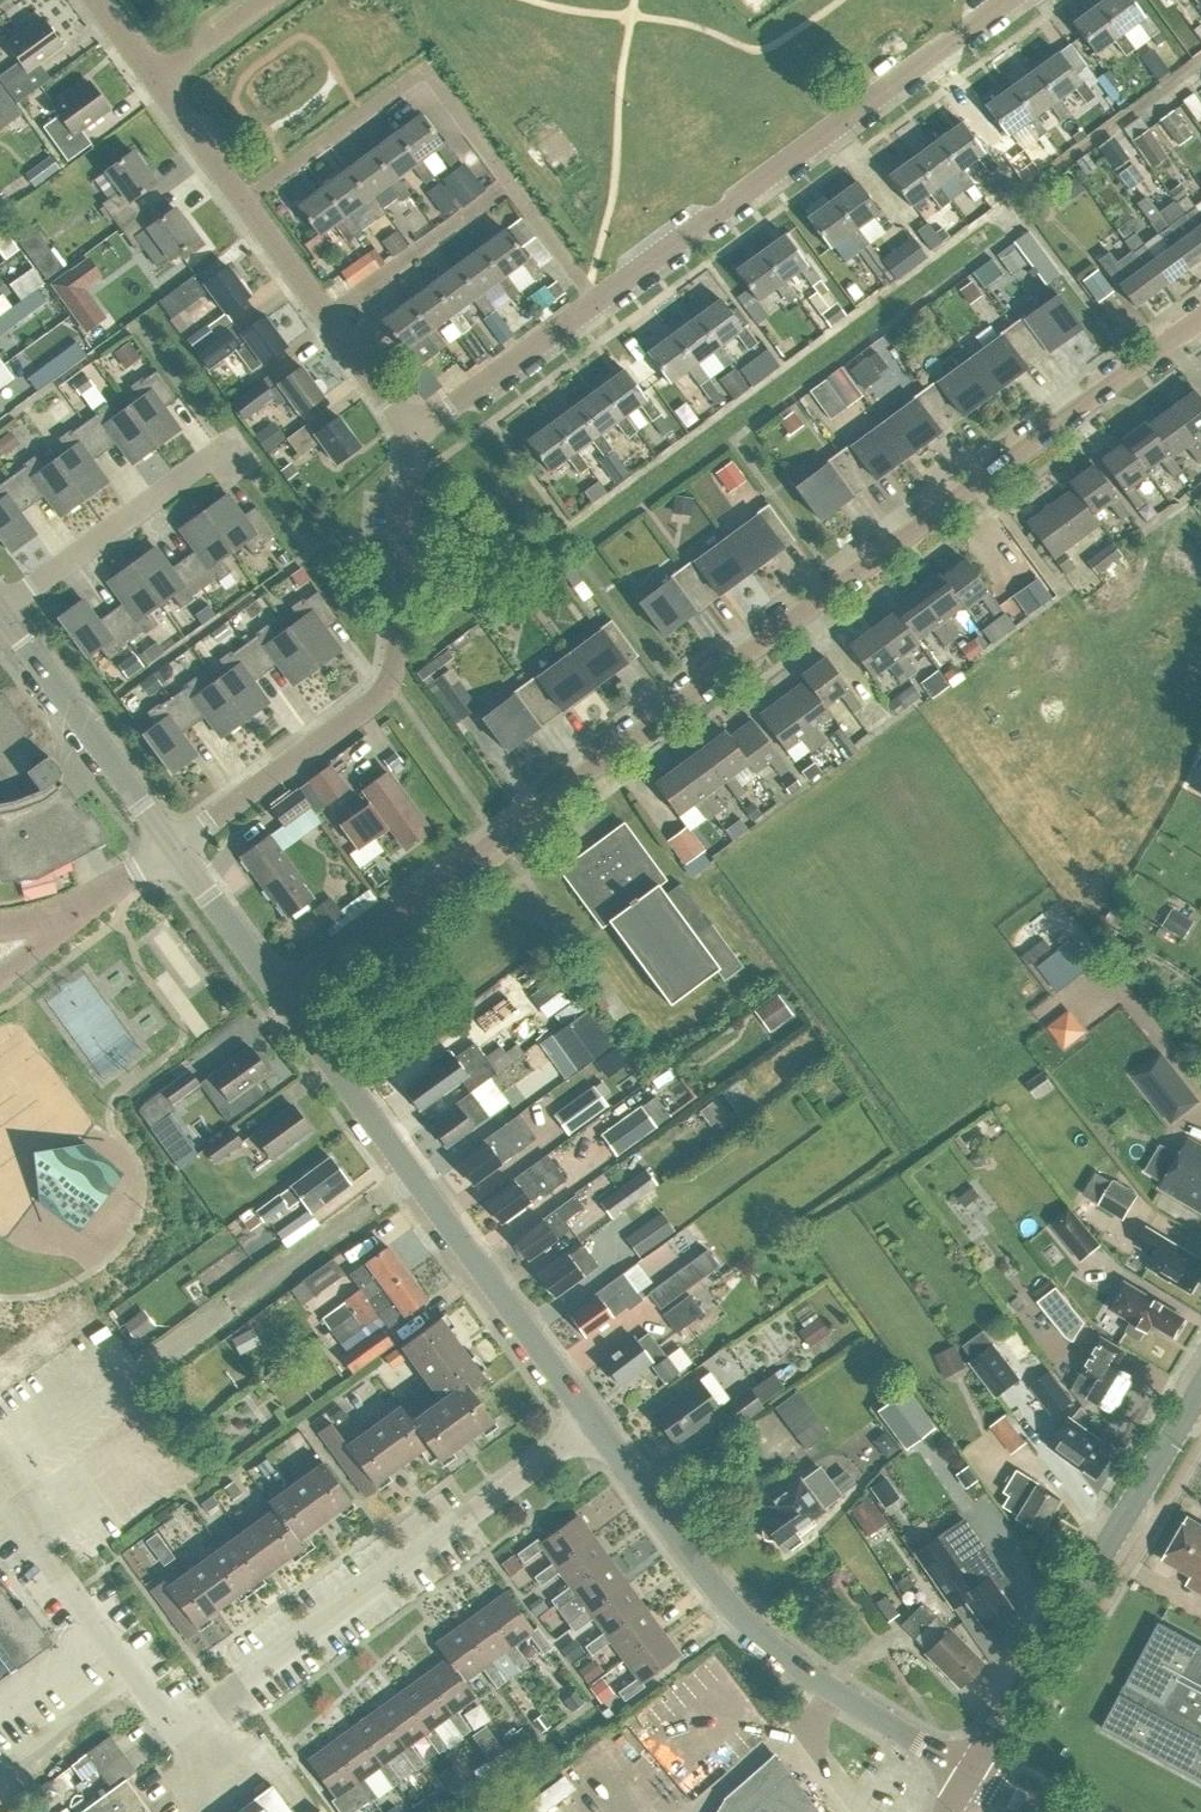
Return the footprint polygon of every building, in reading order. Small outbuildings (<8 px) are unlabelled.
[(1130,0),(1102,0),(1096,5),(1119,36),(1122,33),(1134,49),(1149,38),(1151,37),(1157,46),(1165,40),(1159,31),(1147,15),(1143,18),(1130,0)] [(1134,49),(1122,33),(1119,36),(1096,5),(1072,23),(1095,54),(1113,40),(1125,56),(1134,49)] [(40,17),(5,43),(18,61),(0,75),(0,82),(16,104),(50,79),(38,63),(61,46),(40,17)] [(1193,30),(1200,41),(1200,24),(1193,30)] [(1056,101),(1059,99),(1074,88),(1085,103),(1094,97),(1082,79),(1078,82),(1057,52),(1032,70),(1056,101)] [(1158,80),(1169,71),(1161,60),(1149,68),(1158,80)] [(1096,79),(1112,102),(1126,91),(1109,69),(1096,79)] [(1035,117),(1050,106),(1061,121),(1070,114),(1059,99),(1056,101),(1032,70),(1008,87),(1032,119),(1035,117)] [(109,110),(88,82),(53,107),(59,115),(42,127),(67,162),(91,144),(81,130),(109,110)] [(1011,134),(1026,124),(1037,139),(1046,132),(1035,117),(1032,119),(1008,87),(984,105),(1007,137),(1011,134)] [(19,114),(0,88),(0,128),(19,114)] [(1193,93),(1182,100),(1198,122),(1200,120),(1200,104),(1193,93)] [(1091,132),(1110,118),(1099,102),(1079,116),(1091,132)] [(1191,136),(1173,110),(1159,120),(1178,146),(1191,136)] [(418,115),(393,133),(415,163),(420,159),(436,148),(449,165),(458,159),(444,140),(440,144),(418,115)] [(1072,135),(1080,129),(1069,115),(1061,121),(1062,122),(1072,135)] [(1125,125),(1131,136),(1148,128),(1142,117),(1125,125)] [(962,169),(977,159),(988,174),(998,167),(987,152),(983,154),(960,123),(936,140),(959,172),(962,169)] [(1167,157),(1148,129),(1132,141),(1151,168),(1167,157)] [(415,163),(393,133),(369,152),(391,181),(396,177),(411,166),(424,184),(433,177),(420,159),(415,163)] [(1114,135),(1099,146),(1113,167),(1129,157),(1114,135)] [(938,187),(953,176),(964,191),(967,189),(973,185),(962,169),(959,172),(936,140),(912,158),(935,189),(938,187)] [(103,204),(120,227),(141,211),(132,199),(155,182),(132,151),(106,170),(121,191),(103,204)] [(391,181),(369,152),(344,170),(367,200),(372,196),(387,185),(400,202),(409,195),(396,177),(391,181)] [(50,156),(25,174),(34,187),(60,168),(50,156)] [(910,207),(929,194),(940,209),(949,202),(938,187),(935,189),(912,158),(887,175),(910,207)] [(442,180),(462,207),(485,190),(464,163),(442,180)] [(1129,190),(1144,179),(1132,164),(1118,175),(1129,190)] [(367,200),(344,170),(320,188),(342,218),(348,214),(363,203),(375,220),(385,213),(372,196),(367,200)] [(1073,198),(1084,190),(1076,179),(1065,187),(1073,198)] [(893,226),(881,209),(878,211),(856,181),(832,199),(854,230),(857,228),(872,216),(884,233),(893,226)] [(427,193),(435,204),(447,196),(438,184),(427,193)] [(1175,202),(1187,194),(1180,184),(1168,192),(1175,202)] [(973,185),(967,189),(977,203),(960,215),(968,226),(991,209),(984,200),(973,185)] [(360,231),(348,214),(342,218),(320,188),(295,206),(318,236),(339,221),(352,238),(360,231)] [(1175,204),(1195,230),(1196,229),(1200,236),(1200,216),(1186,195),(1175,204)] [(435,204),(444,216),(455,207),(447,196),(435,204)] [(832,199),(807,217),(830,248),(833,245),(845,262),(857,253),(882,286),(893,278),(869,244),(857,228),(854,230),(832,199)] [(1149,223),(1157,234),(1169,250),(1171,248),(1187,269),(1200,259),(1200,236),(1196,229),(1195,230),(1175,204),(1174,202),(1158,213),(1160,215),(1149,223)] [(417,205),(404,214),(418,233),(430,224),(417,205)] [(150,224),(141,211),(120,227),(137,251),(155,238),(169,259),(196,239),(173,208),(150,224)] [(917,229),(931,247),(945,236),(931,218),(917,229)] [(536,237),(522,219),(511,227),(525,245),(536,237)] [(379,240),(392,258),(409,247),(396,229),(379,240)] [(502,230),(478,248),(500,277),(504,274),(520,262),(533,280),(542,274),(528,255),(524,258),(502,230)] [(1029,231),(998,254),(1010,271),(1026,259),(1045,285),(1060,274),(1029,231)] [(1135,233),(1124,241),(1131,252),(1144,268),(1146,267),(1162,288),(1187,269),(1171,248),(1169,250),(1157,234),(1143,244),(1135,233)] [(913,234),(883,259),(900,279),(930,254),(913,234)] [(821,279),(809,263),(805,265),(783,235),(759,253),(782,284),(785,281),(800,270),(811,286),(821,279)] [(500,277),(478,248),(453,266),(475,296),(480,292),(496,281),(509,298),(518,292),(504,274),(500,277)] [(49,251),(34,262),(47,280),(62,268),(49,251)] [(1109,253),(1098,261),(1117,288),(1119,286),(1135,308),(1162,288),(1146,267),(1144,268),(1131,252),(1116,262),(1109,253)] [(88,287),(105,275),(90,253),(51,281),(87,333),(110,317),(88,287)] [(379,266),(370,253),(340,275),(350,288),(379,266)] [(797,297),(785,281),(782,284),(759,253),(735,271),(757,301),(776,287),(788,304),(797,297)] [(994,256),(973,268),(983,286),(1005,274),(994,256)] [(223,314),(248,296),(225,265),(202,282),(195,273),(158,300),(170,317),(206,290),(223,314)] [(475,296),(453,266),(429,285),(451,315),(456,311),(472,299),(484,317),(494,310),(480,292),(475,296)] [(1082,281),(1098,302),(1112,292),(1097,271),(1082,281)] [(555,300),(564,293),(555,281),(546,288),(555,300)] [(969,305),(981,296),(971,282),(959,290),(969,305)] [(451,315),(429,285),(405,303),(427,333),(432,330),(447,318),(460,335),(469,328),(456,311),(451,315)] [(12,307),(7,311),(17,323),(46,302),(37,289),(12,307)] [(820,315),(836,303),(828,291),(819,297),(816,292),(808,298),(820,315)] [(0,296),(0,316),(7,311),(12,307),(3,294),(0,296)] [(1023,314),(1010,324),(1036,359),(1080,327),(1056,294),(1025,317),(1023,314)] [(718,347),(720,345),(735,333),(747,349),(756,342),(743,326),(741,328),(719,298),(695,316),(718,347)] [(445,347),(432,330),(427,333),(405,303),(380,321),(403,352),(406,349),(418,366),(436,353),(445,347)] [(830,327),(846,316),(836,303),(820,315),(830,327)] [(514,335),(495,310),(482,320),(501,345),(514,335)] [(233,347),(249,369),(260,361),(260,362),(284,345),(263,316),(241,332),(234,322),(197,349),(208,365),(233,347)] [(698,362),(711,352),(722,367),(732,360),(720,345),(718,347),(695,316),(671,334),(693,365),(698,362)] [(1036,359),(1010,324),(996,334),(998,337),(969,359),(993,391),(1036,359)] [(215,335),(207,325),(188,339),(195,349),(215,335)] [(669,383),(672,380),(687,370),(698,385),(709,377),(698,362),(693,365),(671,334),(646,352),(669,383)] [(129,342),(114,353),(122,364),(137,353),(129,342)] [(86,356),(77,343),(49,363),(59,376),(86,356)] [(764,373),(777,363),(766,348),(753,359),(764,373)] [(860,384),(872,375),(861,359),(848,368),(860,384)] [(993,391),(969,359),(939,381),(937,378),(924,388),(949,423),(993,391)] [(0,367),(0,388),(13,378),(3,365),(0,367)] [(230,402),(243,420),(270,399),(276,406),(286,398),(297,413),(321,395),(319,392),(322,390),(322,386),(318,381),(314,380),(311,382),(299,366),(277,383),(269,372),(230,402)] [(138,399),(127,407),(155,446),(179,429),(164,408),(177,399),(156,370),(143,379),(141,377),(129,386),(138,399)] [(624,416),(638,405),(650,421),(660,414),(648,398),(645,401),(622,370),(598,388),(621,419),(624,416)] [(733,400),(748,389),(737,373),(722,385),(733,400)] [(825,381),(811,392),(823,409),(838,398),(825,381)] [(600,434),(615,423),(627,440),(636,433),(624,416),(621,419),(598,388),(574,406),(596,437),(600,434)] [(949,423),(924,388),(910,398),(912,401),(882,423),(906,455),(949,423)] [(1169,408),(1200,452),(1200,437),(1200,436),(1200,435),(1200,403),(1192,391),(1169,408)] [(55,425),(71,413),(62,400),(45,412),(55,425)] [(116,443),(131,464),(155,446),(127,407),(115,415),(106,403),(94,412),(95,414),(83,423),(104,452),(116,443)] [(576,452),(591,441),(603,457),(612,450),(600,434),(596,437),(574,406),(549,424),(572,455),(576,452)] [(1200,461),(1200,452),(1169,408),(1146,425),(1169,458),(1183,447),(1196,464),(1200,461)] [(790,435),(803,426),(793,412),(779,421),(790,435)] [(334,464),(358,446),(336,416),(313,433),(306,423),(286,439),(298,455),(317,441),(334,464)] [(55,460),(83,499),(107,481),(92,461),(104,452),(83,423),(71,432),(69,429),(57,438),(66,451),(55,460)] [(906,455),(882,423),(853,445),(851,442),(837,453),(863,488),(906,455)] [(1169,458),(1146,425),(1143,423),(1120,440),(1123,443),(1144,472),(1145,471),(1157,462),(1170,479),(1179,472),(1169,458)] [(548,472),(566,459),(579,476),(588,468),(576,452),(572,455),(549,424),(525,442),(548,472)] [(255,436),(267,452),(278,444),(266,427),(255,436)] [(0,439),(0,450),(4,455),(15,447),(6,435),(0,439)] [(1148,474),(1145,471),(1144,472),(1123,443),(1099,460),(1136,509),(1144,503),(1132,486),(1148,474)] [(633,473),(648,462),(636,446),(621,457),(633,473)] [(863,488),(837,453),(824,462),(826,464),(795,487),(819,520),(863,488)] [(44,495),(59,516),(83,499),(55,460),(42,469),(33,456),(21,465),(23,467),(11,476),(31,505),(44,495)] [(728,493),(745,481),(731,462),(715,473),(728,493)] [(288,480),(298,473),(290,463),(280,470),(288,480)] [(1068,484),(1072,489),(1092,516),(1093,515),(1108,504),(1120,521),(1129,515),(1092,465),(1068,484)] [(612,475),(619,484),(628,477),(622,468),(612,475)] [(10,552),(35,534),(20,513),(31,505),(11,476),(0,484),(0,538),(10,552)] [(593,504),(607,493),(598,482),(584,492),(593,504)] [(1099,524),(1093,515),(1092,516),(1072,489),(1026,524),(1064,575),(1074,568),(1062,551),(1099,524)] [(227,494),(202,513),(230,552),(243,542),(252,555),(265,546),(263,544),(276,534),(255,506),(242,515),(227,494)] [(690,517),(693,498),(674,495),(671,514),(690,517)] [(756,517),(726,539),(750,571),(794,539),(768,504),(754,514),(756,517)] [(181,560),(202,588),(215,579),(217,581),(229,572),(220,559),(230,552),(202,513),(179,529),(194,550),(181,560)] [(750,571),(726,539),(696,561),(695,558),(681,569),(706,603),(750,571)] [(282,566),(294,558),(284,543),(280,546),(283,551),(275,557),(282,566)] [(1096,575),(1121,556),(1111,543),(1086,562),(1096,575)] [(171,595),(180,608),(192,599),(191,596),(202,588),(181,560),(170,568),(155,547),(130,565),(158,604),(171,595)] [(992,615),(1001,609),(965,560),(941,577),(939,578),(960,607),(963,610),(979,598),(992,615)] [(109,612),(130,640),(143,631),(145,634),(157,625),(148,612),(158,604),(130,565),(107,582),(122,603),(109,612)] [(297,590),(310,581),(299,566),(286,575),(297,590)] [(706,603),(681,569),(668,578),(670,581),(639,603),(663,635),(706,603)] [(946,618),(960,607),(939,578),(941,577),(939,574),(915,592),(952,642),(959,636),(946,618)] [(1036,579),(1013,595),(1027,614),(1049,598),(1036,579)] [(299,620),(287,628),(316,667),(340,650),(325,629),(337,620),(317,591),(304,600),(302,598),(290,607),(299,620)] [(944,648),(952,642),(915,592),(892,609),(894,612),(915,641),(930,630),(944,648)] [(99,647),(108,660),(120,651),(119,649),(130,640),(109,612),(98,620),(83,600),(58,617),(86,656),(99,647)] [(249,618),(261,609),(255,601),(243,609),(249,618)] [(918,644),(915,641),(894,612),(871,629),(908,678),(916,673),(903,655),(918,644)] [(983,625),(992,641),(1017,628),(1008,612),(983,625)] [(599,632),(569,654),(593,686),(637,654),(611,620),(597,630),(599,632)] [(277,664),(292,684),(316,667),(287,628),(276,636),(267,623),(254,632),(256,635),(244,644),(265,672),(277,664)] [(218,627),(210,633),(216,642),(225,636),(218,627)] [(899,685),(908,678),(871,629),(848,646),(872,679),(887,668),(899,685)] [(981,649),(987,645),(980,635),(973,639),(981,649)] [(982,650),(981,649),(973,639),(960,649),(968,660),(982,650)] [(150,662),(163,653),(156,643),(143,652),(150,662)] [(215,681),(244,720),(268,702),(253,681),(265,672),(244,644),(232,652),(230,650),(218,659),(227,672),(215,681)] [(593,686),(569,654),(540,676),(538,674),(524,684),(550,718),(593,686)] [(143,668),(134,655),(123,663),(132,676),(143,668)] [(800,676),(805,682),(824,707),(839,696),(852,714),(860,707),(855,700),(824,658),(800,676)] [(170,677),(172,668),(168,662),(158,670),(165,681),(170,677)] [(943,676),(952,688),(964,679),(955,668),(943,676)] [(477,708),(449,670),(434,682),(430,676),(424,680),(456,724),(477,708)] [(162,686),(161,684),(153,673),(138,684),(148,697),(162,686)] [(924,688),(932,699),(948,687),(940,676),(924,688)] [(205,716),(220,737),(244,720),(215,681),(203,689),(194,677),(182,685),(184,688),(172,697),(193,725),(205,716)] [(805,682),(781,699),(818,749),(827,742),(817,729),(832,718),(805,682)] [(550,718),(524,684),(511,694),(513,696),(482,719),(506,751),(550,718)] [(143,734),(171,773),(196,755),(180,734),(193,725),(172,697),(160,706),(158,703),(145,712),(155,725),(143,734)] [(34,872),(54,865),(66,861),(70,859),(81,852),(93,845),(104,838),(77,800),(63,781),(59,784),(55,779),(60,776),(59,772),(58,769),(57,765),(54,762),(52,760),(49,757),(45,756),(41,759),(37,754),(40,752),(10,711),(5,705),(0,698),(0,792),(7,802),(13,801),(15,808),(0,811),(0,879),(34,872)] [(810,754),(818,749),(781,699),(758,717),(784,753),(801,741),(810,754)] [(753,720),(730,737),(729,738),(749,764),(756,774),(771,763),(781,776),(790,770),(753,720)] [(857,751),(840,728),(831,734),(848,757),(857,751)] [(734,775),(749,764),(729,738),(730,737),(726,731),(701,750),(725,782),(738,800),(747,793),(734,775)] [(710,793),(725,782),(701,750),(678,766),(716,817),(723,811),(710,793)] [(400,764),(402,762),(395,752),(383,760),(391,771),(393,769),(400,764)] [(837,772),(844,766),(837,757),(830,762),(837,772)] [(307,781),(325,806),(349,789),(331,764),(307,781)] [(708,822),(716,817),(678,766),(655,784),(679,816),(695,805),(708,822)] [(813,790),(823,782),(815,770),(804,778),(813,790)] [(430,832),(386,772),(357,793),(365,803),(362,806),(363,808),(339,825),(357,849),(372,838),(374,840),(390,828),(406,850),(430,832)] [(788,794),(800,785),(792,775),(781,784),(788,794)] [(283,827),(311,807),(297,788),(269,808),(283,827)] [(752,821),(762,814),(753,802),(743,809),(752,821)] [(666,880),(623,823),(560,871),(602,926),(608,921),(670,1004),(717,970),(724,980),(741,967),(700,912),(680,884),(664,896),(657,886),(666,880)] [(736,843),(750,833),(742,823),(728,833),(736,843)] [(704,850),(687,826),(667,841),(684,865),(704,850)] [(269,835),(240,856),(274,902),(276,901),(287,916),(312,898),(301,882),(303,881),(269,835)] [(313,910),(327,929),(345,916),(331,897),(313,910)] [(1185,939),(1195,922),(1174,909),(1163,926),(1185,939)] [(1078,939),(1062,952),(1050,936),(1028,953),(1059,993),(1096,963),(1078,939)] [(605,1015),(613,1009),(588,976),(581,982),(605,1015)] [(551,1006),(559,1000),(551,988),(542,994),(551,1006)] [(778,994),(755,1010),(770,1031),(793,1014),(778,994)] [(565,1025),(585,1010),(577,998),(556,1013),(565,1025)] [(1109,999),(1083,1012),(1088,1021),(1114,1008),(1109,999)] [(616,1030),(624,1025),(613,1009),(605,1015),(616,1030)] [(474,1036),(496,1020),(488,1010),(466,1025),(474,1036)] [(578,1069),(613,1044),(589,1010),(554,1034),(578,1069)] [(1084,1031),(1070,1013),(1051,1027),(1065,1046),(1084,1031)] [(431,1071),(404,1090),(418,1111),(461,1080),(470,1091),(523,1052),(516,1044),(504,1053),(499,1046),(484,1057),(474,1043),(453,1058),(448,1051),(427,1066),(431,1071)] [(249,1086),(268,1072),(250,1046),(210,1074),(229,1100),(230,1100),(235,1108),(242,1109),(254,1100),(255,1093),(249,1086)] [(606,1079),(627,1064),(615,1047),(594,1062),(606,1079)] [(1162,1052),(1134,1074),(1153,1098),(1181,1076),(1162,1052)] [(556,1085),(574,1073),(563,1058),(546,1070),(556,1085)] [(141,1104),(138,1111),(151,1128),(176,1109),(173,1104),(200,1084),(189,1069),(161,1089),(141,1104)] [(1037,1099),(1055,1087),(1044,1071),(1027,1084),(1030,1088),(1035,1096),(1037,1099)] [(741,1117),(756,1106),(736,1077),(720,1089),(741,1117)] [(516,1115),(541,1096),(530,1081),(505,1100),(516,1115)] [(595,1088),(602,1098),(609,1092),(602,1082),(595,1088)] [(568,1135),(607,1105),(602,1098),(595,1088),(592,1085),(553,1114),(568,1135)] [(488,1117),(478,1104),(469,1091),(455,1102),(459,1107),(431,1127),(446,1148),(488,1117)] [(640,1106),(601,1134),(616,1155),(655,1127),(655,1126),(669,1116),(655,1096),(641,1107),(640,1106)] [(721,1128),(733,1120),(717,1098),(706,1106),(716,1121),(721,1128)] [(272,1158),(311,1130),(292,1103),(252,1132),(272,1158)] [(710,1126),(716,1121),(706,1106),(699,1111),(710,1126)] [(482,1141),(485,1145),(458,1164),(473,1185),(515,1153),(536,1138),(518,1114),(482,1141)] [(243,1142),(231,1126),(203,1147),(215,1163),(243,1142)] [(1190,1140),(1162,1187),(1200,1210),(1200,1146),(1190,1140)] [(977,1165),(984,1165),(987,1158),(982,1152),(975,1153),(972,1159),(977,1165)] [(566,1179),(555,1164),(547,1153),(511,1181),(513,1184),(486,1204),(501,1224),(545,1191),(547,1194),(566,1179)] [(280,1193),(256,1211),(263,1221),(285,1204),(288,1208),(300,1199),(308,1209),(311,1213),(350,1183),(330,1156),(290,1185),(291,1186),(280,1194),(280,1193)] [(600,1202),(612,1218),(658,1185),(646,1169),(600,1202)] [(101,1179),(78,1210),(88,1217),(111,1187),(101,1179)] [(1139,1196),(1114,1181),(1100,1204),(1125,1219),(1139,1196)] [(967,1212),(984,1199),(973,1184),(957,1197),(967,1212)] [(575,1196),(514,1241),(529,1261),(571,1230),(565,1222),(584,1208),(575,1196)] [(1050,1223),(1082,1262),(1102,1245),(1071,1207),(1050,1223)] [(638,1256),(674,1231),(661,1212),(625,1237),(638,1256)] [(254,1214),(243,1222),(249,1230),(260,1222),(254,1214)] [(299,1216),(276,1232),(287,1246),(310,1230),(299,1216)] [(685,1263),(708,1247),(691,1224),(669,1241),(685,1263)] [(1200,1278),(1200,1260),(1148,1228),(1137,1245),(1155,1256),(1149,1267),(1160,1273),(1158,1275),(1170,1282),(1171,1280),(1192,1293),(1200,1278)] [(647,1291),(657,1306),(727,1256),(718,1243),(672,1276),(670,1274),(647,1291)] [(345,1302),(321,1318),(329,1329),(352,1312),(407,1272),(387,1245),(365,1261),(366,1261),(350,1273),(360,1287),(343,1299),(345,1302)] [(556,1297),(598,1266),(583,1246),(541,1277),(556,1297)] [(343,1273),(332,1257),(302,1280),(313,1295),(343,1273)] [(407,1272),(352,1312),(361,1324),(378,1312),(389,1326),(405,1315),(406,1315),(428,1299),(407,1272)] [(595,1295),(597,1298),(571,1318),(586,1338),(627,1307),(629,1310),(643,1300),(623,1274),(595,1295)] [(1185,1327),(1184,1323),(1186,1320),(1126,1284),(1111,1310),(1132,1322),(1126,1331),(1142,1340),(1147,1331),(1149,1333),(1154,1326),(1175,1338),(1177,1335),(1181,1334),(1185,1327)] [(1086,1323),(1057,1287),(1038,1302),(1067,1338),(1074,1342),(1086,1323)] [(663,1315),(676,1333),(703,1312),(690,1295),(663,1315)] [(67,1325),(65,1326),(97,1368),(122,1350),(91,1308),(81,1316),(80,1315),(75,1318),(76,1319),(67,1326),(67,1325)] [(137,1314),(124,1324),(135,1339),(148,1329),(137,1314)] [(440,1399),(464,1381),(472,1391),(486,1381),(480,1372),(440,1317),(401,1345),(440,1399)] [(809,1348),(830,1333),(819,1317),(798,1331),(809,1348)] [(341,1356),(353,1373),(393,1343),(381,1327),(341,1356)] [(970,1362),(997,1398),(1022,1379),(995,1343),(995,1344),(984,1330),(964,1345),(974,1359),(970,1362)] [(254,1347),(246,1332),(231,1340),(239,1355),(254,1347)] [(678,1372),(648,1332),(636,1341),(633,1338),(602,1361),(621,1385),(651,1362),(654,1366),(653,1366),(666,1382),(678,1372)] [(1116,1366),(1125,1351),(1101,1337),(1080,1373),(1082,1374),(1072,1392),(1089,1401),(1091,1399),(1115,1413),(1135,1377),(1116,1366)] [(946,1378),(967,1368),(956,1346),(935,1356),(946,1378)] [(393,1369),(404,1360),(396,1349),(385,1357),(393,1369)] [(1030,1386),(1054,1418),(1075,1402),(1051,1370),(1030,1386)] [(674,1443),(720,1410),(697,1378),(682,1390),(683,1391),(653,1414),(674,1443)] [(464,1381),(440,1399),(411,1419),(429,1444),(427,1445),(438,1460),(493,1419),(472,1391),(464,1381)] [(415,1400),(427,1392),(420,1383),(409,1391),(415,1400)] [(398,1402),(406,1396),(398,1384),(390,1390),(398,1402)] [(901,1384),(874,1404),(903,1443),(929,1423),(901,1384)] [(749,1387),(724,1405),(739,1425),(763,1407),(749,1387)] [(357,1410),(366,1403),(358,1391),(349,1398),(357,1410)] [(429,1444),(400,1404),(347,1443),(349,1446),(355,1455),(360,1463),(366,1472),(371,1480),(374,1484),(427,1445),(429,1444)] [(341,1408),(331,1416),(337,1425),(348,1416),(341,1408)] [(1027,1443),(1006,1415),(991,1426),(1012,1454),(1027,1443)] [(1084,1470),(1097,1479),(1111,1459),(1099,1450),(1104,1443),(1070,1418),(1049,1446),(1083,1471),(1084,1470)] [(819,1419),(796,1437),(806,1450),(829,1433),(819,1419)] [(318,1431),(324,1440),(337,1430),(331,1422),(318,1431)] [(330,1448),(343,1438),(337,1430),(324,1440),(330,1448)] [(886,1458),(898,1448),(884,1431),(872,1441),(886,1458)] [(299,1456),(312,1446),(302,1432),(289,1442),(299,1456)] [(349,1446),(343,1438),(330,1448),(336,1456),(349,1446)] [(342,1464),(355,1455),(349,1446),(336,1456),(342,1464)] [(360,1463),(355,1455),(342,1464),(348,1472),(360,1463)] [(265,1477),(275,1470),(266,1459),(257,1465),(265,1477)] [(271,1499),(276,1506),(299,1538),(354,1498),(326,1459),(271,1499)] [(366,1472),(360,1463),(348,1472),(354,1480),(366,1472)] [(819,1466),(792,1485),(767,1504),(773,1512),(761,1521),(762,1523),(760,1531),(760,1535),(764,1540),(769,1542),(775,1540),(776,1542),(792,1530),(797,1536),(815,1523),(810,1516),(839,1495),(855,1484),(844,1470),(829,1480),(819,1466)] [(1062,1500),(1039,1486),(1040,1483),(1018,1469),(1004,1492),(1010,1496),(1004,1506),(1020,1516),(1019,1518),(1041,1533),(1062,1500)] [(360,1488),(371,1480),(366,1472),(354,1480),(360,1488)] [(884,1509),(900,1498),(885,1477),(870,1488),(884,1509)] [(377,1488),(374,1484),(371,1480),(360,1488),(366,1497),(377,1488)] [(233,1500),(242,1493),(233,1481),(224,1488),(233,1500)] [(870,1494),(848,1509),(866,1536),(889,1521),(870,1494)] [(213,1514),(222,1507),(214,1495),(205,1502),(213,1514)] [(299,1538),(276,1506),(222,1545),(250,1584),(304,1545),(299,1538)] [(160,1520),(166,1528),(176,1521),(170,1513),(160,1520)] [(556,1566),(595,1538),(577,1514),(540,1541),(537,1538),(517,1552),(523,1561),(542,1548),(552,1562),(556,1566)] [(1190,1519),(1166,1560),(1193,1576),(1188,1585),(1200,1593),(1200,1525),(1190,1519)] [(159,1530),(146,1538),(155,1550),(167,1541),(159,1530)] [(612,1561),(595,1538),(556,1566),(552,1562),(534,1576),(540,1585),(559,1571),(569,1585),(572,1590),(612,1561)] [(986,1631),(1013,1612),(991,1580),(1000,1573),(979,1542),(930,1576),(949,1603),(961,1595),(986,1631)] [(193,1620),(195,1624),(250,1584),(222,1545),(167,1585),(169,1588),(175,1596),(181,1604),(187,1612),(193,1620)] [(513,1555),(501,1563),(509,1575),(521,1566),(513,1555)] [(589,1613),(629,1584),(612,1561),(572,1590),(569,1585),(550,1599),(554,1604),(557,1608),(576,1594),(586,1608),(589,1613)] [(49,1644),(0,1577),(0,1681),(49,1644)] [(169,1588),(167,1585),(163,1580),(151,1588),(157,1597),(169,1588)] [(646,1607),(629,1584),(589,1613),(586,1608),(567,1622),(574,1631),(593,1617),(603,1631),(606,1636),(646,1607)] [(163,1605),(175,1596),(169,1588),(157,1597),(163,1605)] [(534,1628),(506,1591),(482,1608),(511,1647),(515,1644),(529,1634),(543,1653),(551,1646),(537,1626),(534,1628)] [(181,1604),(175,1596),(163,1605),(169,1613),(181,1604)] [(887,1621),(898,1614),(885,1596),(875,1603),(887,1621)] [(539,1598),(530,1605),(536,1615),(546,1608),(539,1598)] [(187,1612),(181,1604),(169,1613),(175,1621),(187,1612)] [(554,1604),(538,1615),(541,1620),(557,1608),(554,1604)] [(922,1605),(916,1611),(919,1615),(916,1619),(954,1657),(951,1661),(968,1678),(983,1663),(950,1630),(949,1631),(922,1605)] [(663,1630),(646,1607),(606,1636),(603,1631),(584,1645),(591,1654),(610,1641),(623,1659),(663,1630)] [(482,1608),(459,1625),(488,1664),(492,1661),(505,1651),(519,1670),(528,1663),(515,1644),(511,1647),(482,1608)] [(919,1615),(916,1611),(902,1625),(928,1651),(926,1654),(959,1687),(968,1678),(951,1661),(954,1657),(916,1619),(919,1615)] [(193,1620),(187,1612),(175,1621),(180,1629),(193,1620)] [(187,1638),(199,1629),(195,1624),(193,1620),(180,1629),(187,1638)] [(1126,1685),(1103,1728),(1200,1781),(1200,1643),(1161,1621),(1126,1685)] [(459,1625),(435,1642),(446,1658),(463,1682),(465,1680),(482,1667),(496,1687),(505,1680),(492,1661),(488,1664),(459,1625)] [(680,1654),(663,1630),(623,1659),(636,1677),(618,1691),(624,1700),(644,1685),(642,1682),(680,1654)] [(570,1662),(584,1652),(575,1639),(560,1649),(570,1662)] [(476,1696),(465,1680),(463,1682),(446,1658),(423,1674),(452,1714),(457,1710),(476,1696)] [(587,1683),(603,1671),(594,1659),(578,1671),(587,1683)] [(470,1728),(457,1710),(452,1714),(423,1674),(400,1691),(429,1731),(434,1727),(447,1717),(461,1735),(470,1728)] [(601,1704),(614,1694),(602,1678),(589,1688),(601,1704)] [(447,1745),(434,1727),(429,1731),(400,1691),(377,1708),(406,1747),(411,1744),(424,1733),(438,1752),(447,1745)] [(576,1694),(565,1702),(572,1713),(584,1704),(576,1694)] [(424,1762),(411,1744),(406,1747),(377,1708),(354,1725),(382,1764),(388,1760),(401,1750),(415,1769),(424,1762)] [(541,1732),(550,1726),(541,1715),(533,1721),(541,1732)] [(488,1724),(473,1733),(490,1758),(504,1749),(488,1724)] [(401,1779),(388,1760),(382,1764),(354,1725),(330,1742),(359,1781),(364,1777),(378,1767),(392,1786),(401,1779)] [(525,1743),(516,1731),(513,1727),(504,1734),(516,1750),(525,1743)] [(99,1770),(123,1752),(110,1734),(86,1752),(99,1770)] [(364,1777),(359,1781),(330,1742),(307,1759),(334,1797),(331,1799),(340,1811),(354,1811),(368,1801),(369,1803),(378,1796),(364,1777)] [(112,1787),(126,1777),(136,1770),(123,1752),(99,1770),(112,1787)] [(774,1754),(720,1803),(715,1811),(818,1811),(774,1754)] [(473,1771),(479,1780),(491,1771),(485,1762),(473,1771)] [(112,1787),(81,1810),(82,1811),(151,1811),(126,1777),(112,1787)] [(235,1811),(291,1811),(272,1785),(235,1811)] [(423,1798),(412,1807),(416,1811),(433,1811),(423,1798)]
